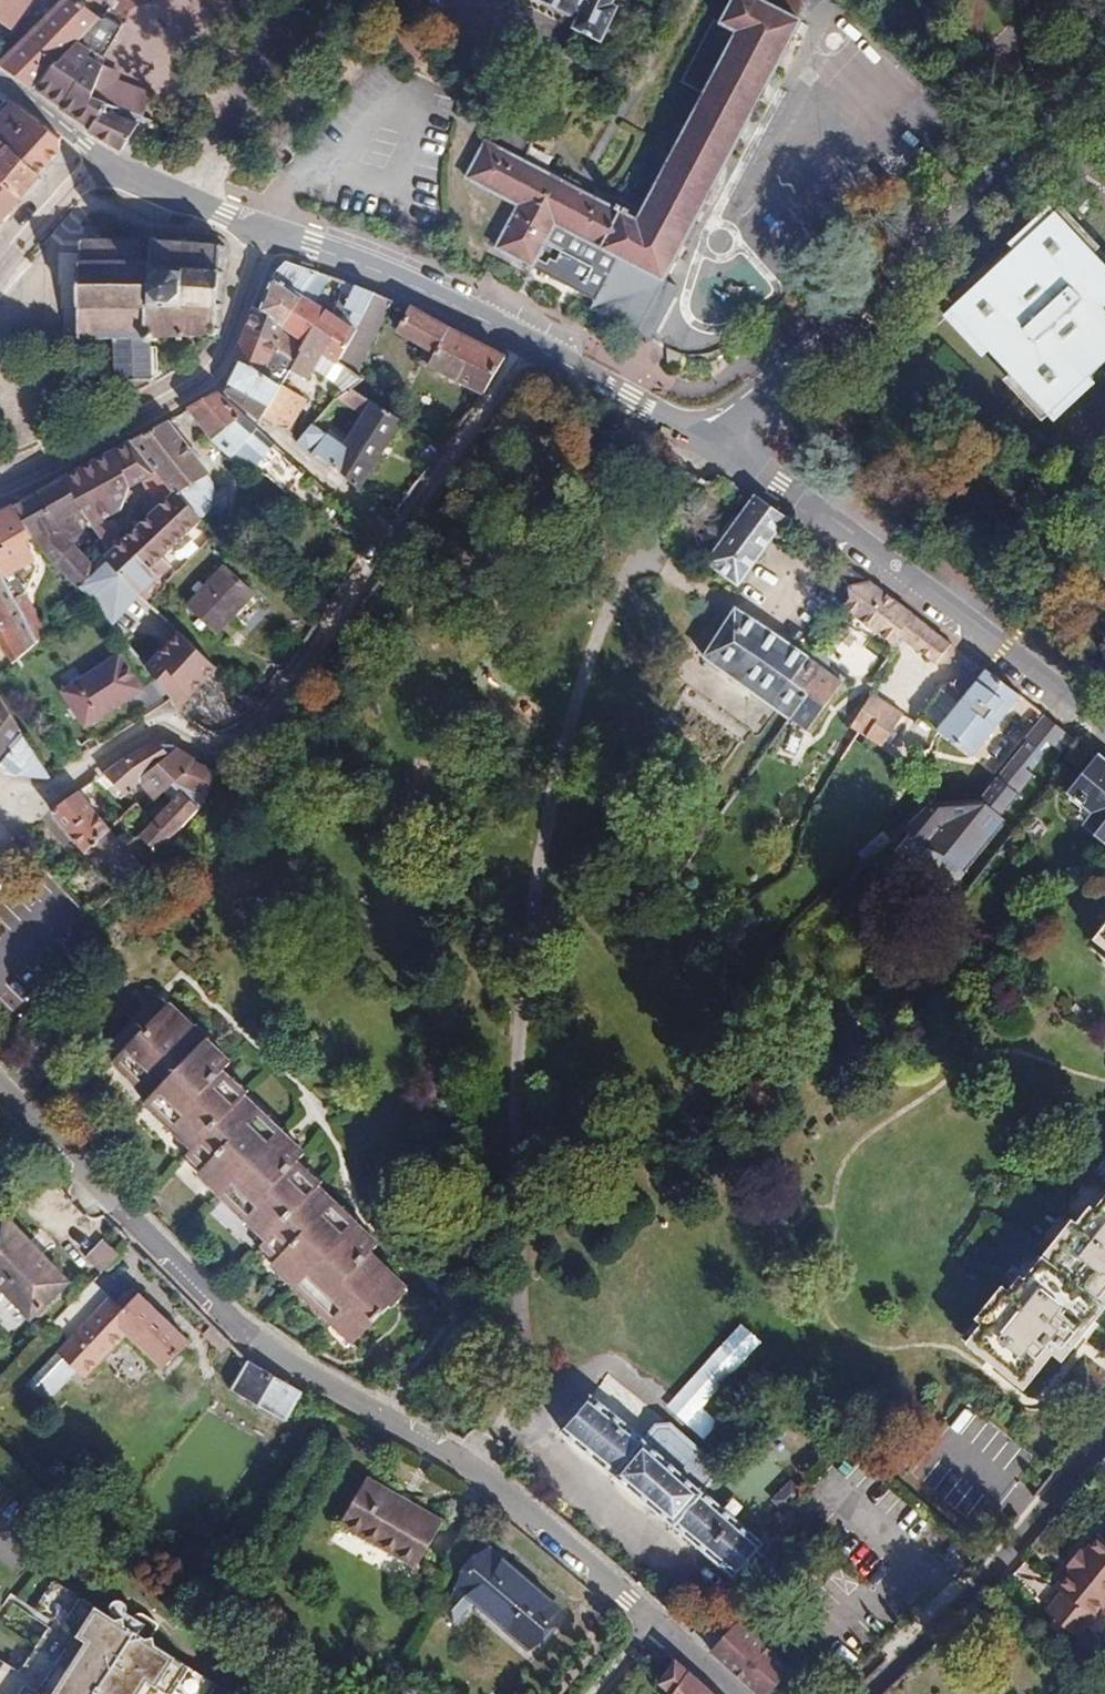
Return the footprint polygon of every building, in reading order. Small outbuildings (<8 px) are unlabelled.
[(99,20),(76,0),(64,0),(0,63),(0,64),(35,90),(77,43),(99,20)] [(11,31),(33,0),(0,0),(0,22),(11,31)] [(758,0),(734,0),(721,24),(713,20),(681,81),(705,94),(637,222),(540,171),(526,163),(486,142),(467,178),(519,205),(497,248),(595,300),(590,308),(651,340),(678,288),(663,280),(799,22),(758,0)] [(578,19),(574,29),(578,31),(601,42),(618,8),(612,5),(615,0),(538,0),(578,19)] [(104,22),(99,19),(99,20),(77,43),(101,60),(121,29),(106,20),(104,22)] [(101,60),(77,43),(35,90),(61,107),(60,107),(90,127),(105,104),(94,98),(101,67),(103,61),(101,60)] [(122,72),(101,67),(94,98),(105,104),(144,117),(152,92),(119,79),(122,72)] [(481,92),(475,104),(492,112),(498,100),(481,92)] [(39,175),(47,150),(61,138),(12,103),(0,116),(0,141),(39,175)] [(144,117),(105,104),(90,127),(88,130),(122,150),(123,149),(133,153),(155,121),(144,117)] [(18,199),(39,175),(0,141),(0,184),(18,199)] [(530,152),(526,163),(540,171),(545,160),(530,152)] [(0,184),(0,219),(18,199),(0,184)] [(1104,361),(1104,267),(1093,254),(1099,249),(1061,208),(1055,214),(1048,207),(1008,244),(1015,252),(992,273),(986,266),(946,305),(952,311),(946,316),(983,357),(990,351),(1010,373),(1004,379),(1042,420),(1048,414),(1054,420),(1094,382),(1088,376),(1104,361)] [(185,241),(185,236),(179,236),(179,241),(154,240),(155,235),(149,235),(148,241),(79,240),(78,262),(73,262),(73,267),(76,268),(76,302),(73,302),(73,307),(77,307),(77,338),(113,336),(113,342),(115,342),(115,376),(114,376),(114,381),(115,381),(115,383),(118,383),(119,381),(148,381),(148,382),(151,382),(151,381),(153,381),(153,376),(157,376),(157,346),(151,346),(151,336),(175,334),(176,339),(181,339),(181,336),(219,334),(219,326),(218,326),(219,307),(220,307),(221,302),(219,302),(221,276),(222,276),(222,270),(221,270),(223,250),(224,250),(224,244),(220,244),(221,241),(215,241),(215,243),(185,241)] [(272,276),(302,296),(316,272),(285,261),(272,276)] [(302,296),(315,304),(330,277),(316,272),(302,296)] [(254,305),(247,325),(275,341),(273,346),(295,362),(306,340),(283,325),(302,296),(272,276),(259,308),(254,305)] [(355,285),(344,308),(363,316),(375,293),(355,285)] [(355,375),(395,302),(375,293),(363,316),(356,330),(337,362),(355,375)] [(334,383),(344,393),(350,388),(361,379),(355,375),(337,362),(356,330),(315,304),(302,296),(283,325),(306,340),(295,362),(290,370),(309,381),(315,371),(334,383)] [(411,308),(397,332),(434,353),(428,366),(484,394),(504,358),(448,329),(411,308)] [(238,364),(239,362),(262,374),(261,375),(280,387),(281,385),(290,370),(295,362),(273,346),(275,341),(247,325),(233,361),(238,364)] [(224,392),(259,421),(261,418),(280,387),(261,375),(262,374),(239,362),(238,364),(231,377),(232,378),(224,392)] [(307,401),(281,385),(280,387),(261,418),(272,428),(289,431),(307,401)] [(317,455),(336,467),(358,491),(391,438),(413,452),(425,434),(350,388),(344,393),(336,398),(364,415),(344,447),(312,424),(296,443),(309,453),(315,457),(317,455)] [(217,394),(188,410),(212,440),(232,459),(230,461),(268,477),(286,493),(306,471),(217,394)] [(175,491),(198,520),(211,508),(214,488),(208,476),(210,474),(168,421),(133,440),(158,470),(175,491)] [(133,440),(62,479),(87,518),(90,524),(120,509),(127,488),(158,470),(133,440)] [(120,636),(133,623),(106,590),(110,587),(94,568),(74,546),(69,541),(60,523),(76,515),(79,522),(87,518),(62,479),(14,505),(32,536),(33,538),(90,599),(120,636)] [(162,557),(199,522),(198,520),(175,491),(104,558),(140,596),(171,566),(162,557)] [(737,584),(784,519),(755,498),(708,562),(737,584)] [(14,505),(0,513),(0,546),(3,550),(0,551),(0,574),(3,579),(13,597),(36,641),(47,633),(26,593),(37,568),(25,541),(32,536),(14,505)] [(79,522),(76,515),(60,523),(69,541),(74,546),(84,531),(79,522)] [(843,562),(833,576),(847,586),(868,581),(843,562)] [(216,633),(253,593),(225,566),(187,606),(216,633)] [(13,597),(3,579),(0,574),(0,604),(13,597)] [(849,599),(843,608),(894,646),(900,637),(936,664),(954,664),(955,648),(868,581),(847,586),(849,599)] [(12,661),(36,641),(13,597),(0,604),(0,628),(2,631),(0,632),(0,645),(12,661)] [(170,700),(209,659),(151,606),(133,623),(120,636),(155,681),(170,700)] [(825,670),(735,609),(704,657),(790,718),(825,670)] [(126,701),(138,720),(167,702),(170,700),(155,681),(142,689),(119,654),(62,692),(85,727),(126,701)] [(970,757),(1019,695),(982,667),(940,687),(918,719),(970,757)] [(807,731),(842,683),(825,670),(790,718),(804,729),(807,731)] [(232,681),(246,693),(255,684),(241,671),(232,681)] [(852,728),(867,738),(888,705),(873,695),(852,728)] [(12,750),(9,747),(22,732),(0,698),(0,764),(12,750)] [(888,705),(867,738),(882,747),(903,715),(888,705)] [(1044,754),(1055,762),(1073,739),(1043,715),(1025,738),(1027,740),(1044,754)] [(790,748),(804,729),(790,718),(776,738),(790,748)] [(0,764),(0,771),(15,775),(49,777),(51,776),(22,732),(9,747),(12,750),(0,764)] [(139,784),(154,801),(171,783),(195,758),(174,745),(159,743),(157,740),(124,758),(103,773),(126,797),(139,784)] [(1028,774),(1044,754),(1027,740),(1011,760),(1028,774)] [(195,758),(171,783),(181,793),(198,809),(218,772),(195,758)] [(1097,758),(1069,794),(1094,814),(1085,825),(1104,841),(1104,765),(1097,758)] [(974,873),(1004,823),(939,784),(909,834),(974,873)] [(84,853),(111,831),(78,791),(56,808),(54,811),(54,815),(56,817),(84,853)] [(157,853),(198,809),(181,793),(140,836),(157,853)] [(84,853),(117,890),(142,868),(111,831),(84,853)] [(1093,940),(1104,950),(1104,925),(1093,940)] [(380,1242),(321,1184),(322,1183),(298,1160),(306,1151),(247,1093),(248,1092),(224,1069),(232,1061),(171,1001),(132,1041),(112,1063),(148,1098),(142,1104),(191,1151),(186,1156),(200,1170),(196,1175),(265,1242),(260,1247),(274,1261),(269,1266),(352,1345),(409,1286),(372,1250),(380,1242)] [(1094,1209),(1090,1206),(1076,1223),(1072,1220),(1024,1279),(1020,1275),(1008,1290),(1002,1286),(975,1319),(981,1324),(966,1343),(1023,1389),(1052,1353),(1062,1361),(1104,1307),(1104,1195),(1094,1209)] [(3,1213),(0,1216),(0,1287),(30,1318),(69,1281),(3,1213)] [(103,1239),(85,1257),(101,1272),(119,1254),(103,1239)] [(56,1350),(58,1352),(27,1383),(47,1403),(78,1371),(85,1378),(128,1334),(163,1368),(189,1341),(139,1292),(118,1313),(105,1300),(109,1296),(93,1281),(52,1323),(68,1338),(56,1350)] [(249,1360),(232,1390),(285,1420),(302,1391),(249,1360)] [(697,1379),(670,1414),(691,1431),(719,1396),(697,1379)] [(590,1398),(562,1431),(735,1576),(763,1543),(703,1493),(717,1476),(716,1461),(670,1422),(655,1424),(641,1441),(590,1398)] [(340,1522),(417,1566),(442,1522),(366,1478),(340,1522)] [(1070,1569),(1055,1587),(1061,1592),(1045,1612),(1077,1638),(1104,1604),(1104,1535),(1103,1537),(1099,1534),(1085,1551),(1081,1549),(1067,1567),(1070,1569)] [(528,1646),(560,1608),(491,1549),(458,1587),(476,1602),(528,1646)] [(54,1580),(35,1609),(56,1622),(19,1680),(0,1668),(0,1693),(211,1693),(217,1683),(152,1642),(158,1632),(159,1629),(157,1626),(139,1614),(130,1628),(54,1580)] [(442,1604),(460,1619),(476,1602),(458,1587),(442,1604)] [(692,1633),(712,1651),(729,1632),(710,1614),(692,1633)] [(712,1651),(758,1693),(766,1693),(790,1669),(739,1622),(729,1632),(712,1651)] [(675,1661),(660,1683),(672,1693),(712,1693),(675,1661)] [(383,1693),(414,1693),(415,1691),(393,1678),(383,1693)]
